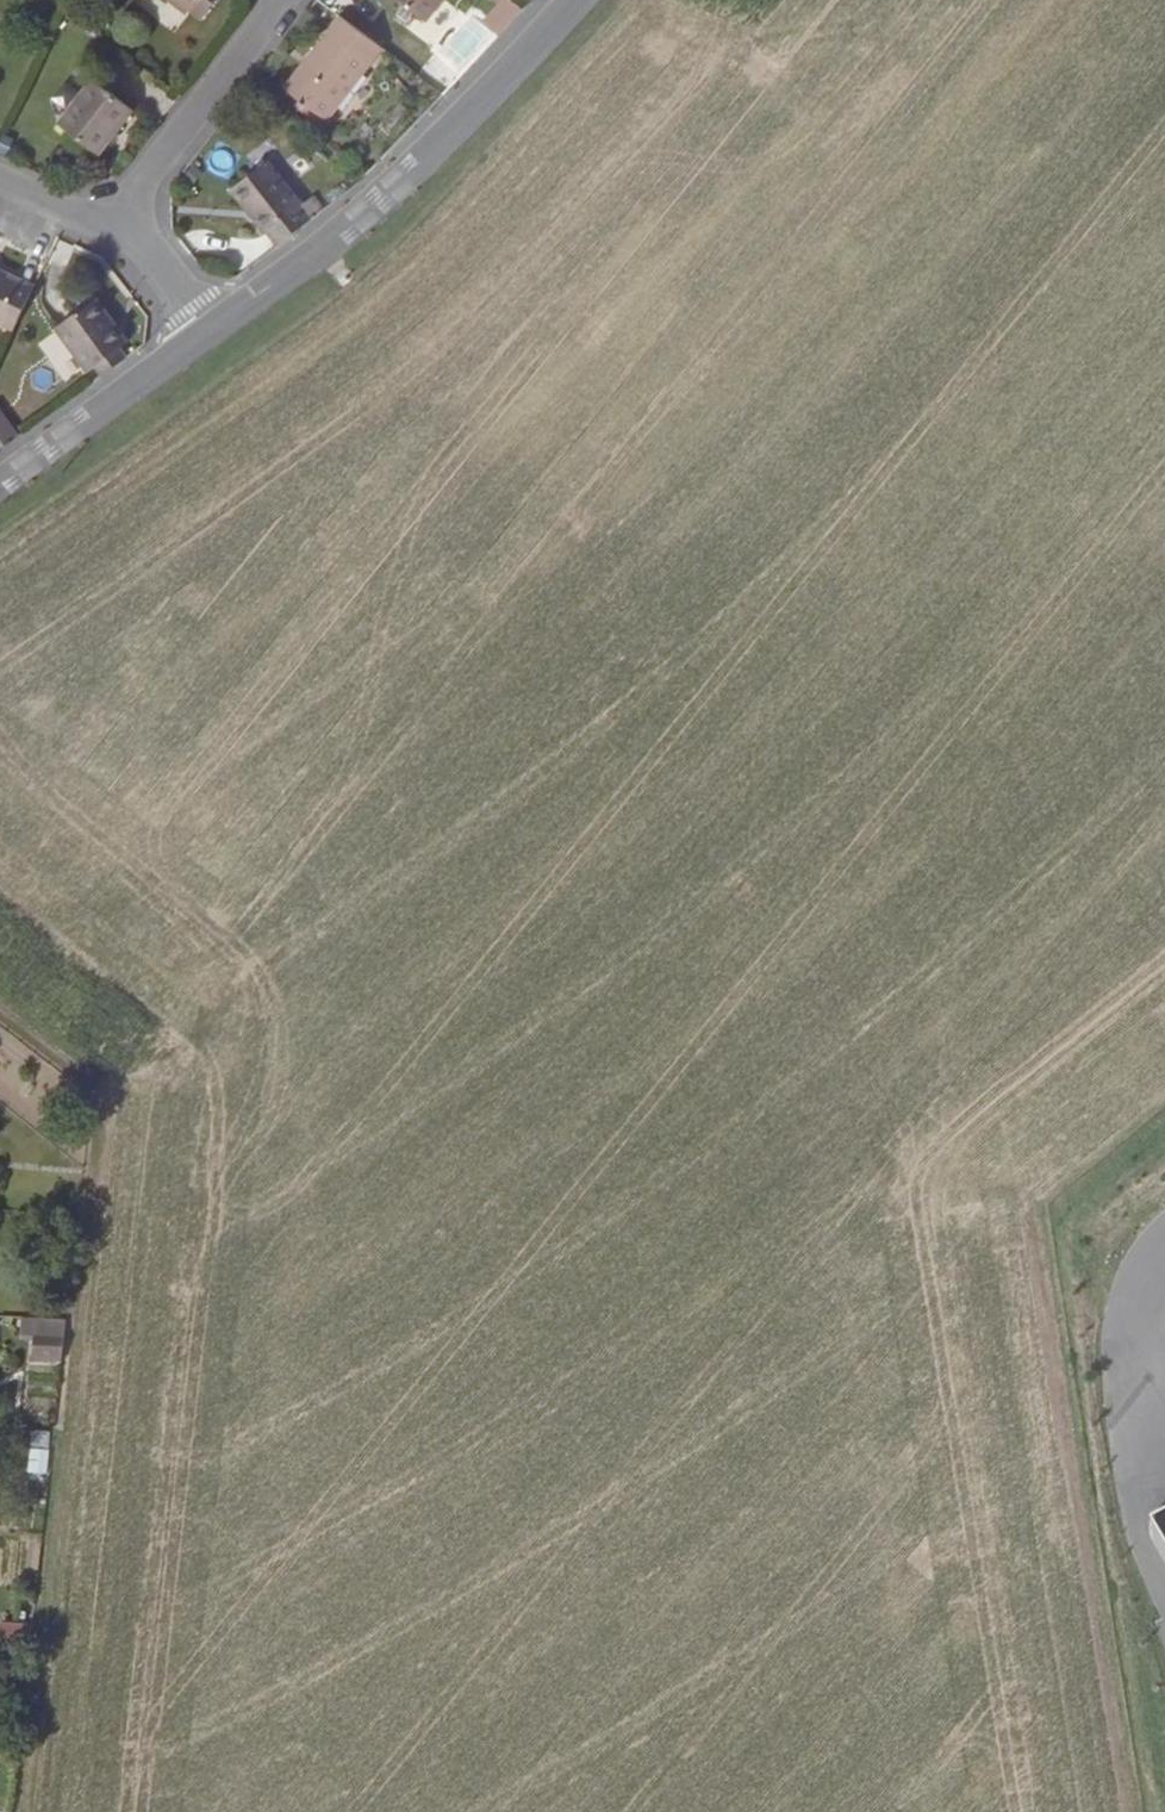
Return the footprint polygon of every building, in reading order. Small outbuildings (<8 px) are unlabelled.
[(186,14),(188,11),(200,20),(216,0),(168,0),(186,14)] [(424,22),(441,0),(396,0),(424,22)] [(380,49),(340,17),(284,89),(325,121),(380,49)] [(132,110),(92,80),(58,125),(98,155),(132,110)] [(299,207),(301,206),(266,162),(230,190),(264,233),(266,232),(277,246),(310,221),(299,207)] [(299,207),(310,221),(323,211),(312,196),(301,206),(299,207)] [(35,286),(0,269),(0,325),(13,331),(35,286)] [(119,348),(124,345),(114,331),(117,328),(96,299),(55,329),(87,371),(95,365),(119,348)] [(114,331),(124,345),(127,343),(117,328),(114,331)] [(102,375),(126,358),(119,348),(95,365),(102,375)] [(0,412),(0,449),(17,437),(0,412)] [(21,1320),(22,1338),(33,1338),(34,1361),(63,1360),(61,1318),(21,1320)] [(1154,1520),(1164,1537),(1164,1513),(1154,1520)]
